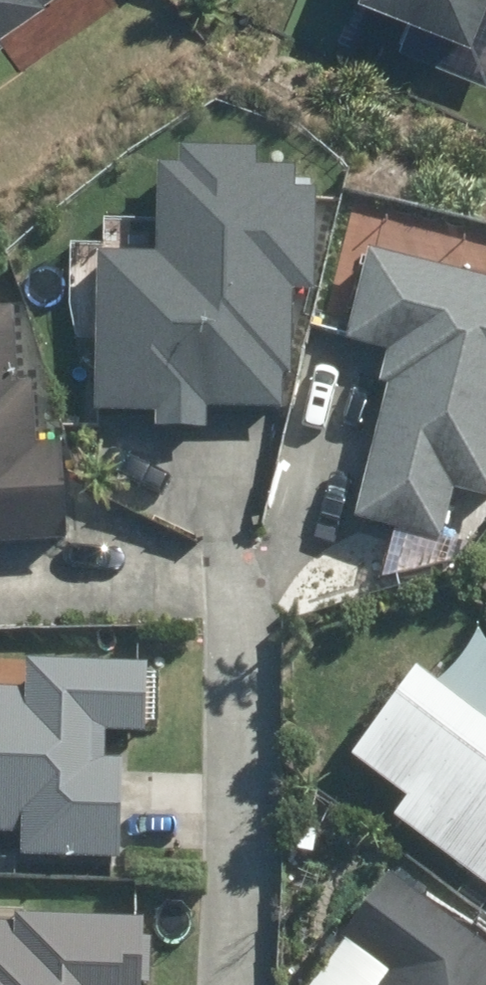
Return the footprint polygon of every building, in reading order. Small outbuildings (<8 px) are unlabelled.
[(43,0),(0,0),(0,44),(8,38),(2,30),(43,0)] [(485,78),(485,0),(379,0),(412,13),(400,42),(485,78)] [(159,257),(96,255),(90,418),(154,420),(154,429),(207,431),(208,406),(285,408),(289,292),(317,292),(321,194),(298,193),(299,171),(259,170),(260,154),(185,152),(184,166),(163,166),(159,257)] [(366,249),(343,340),(395,353),(353,525),(442,547),(457,487),(485,494),(485,279),(366,249)] [(65,535),(60,446),(37,447),(33,384),(16,385),(12,307),(0,307),(0,538),(65,535)] [(145,665),(24,661),(23,693),(0,692),(0,838),(21,839),(20,855),(117,859),(119,792),(103,791),(105,736),(143,737),(145,665)] [(394,822),(485,891),(485,718),(421,669),(355,758),(410,800),(394,822)] [(392,879),(309,984),(485,984),(485,953),(392,879)] [(144,923),(13,916),(12,928),(0,927),(0,984),(140,984),(144,923)]
